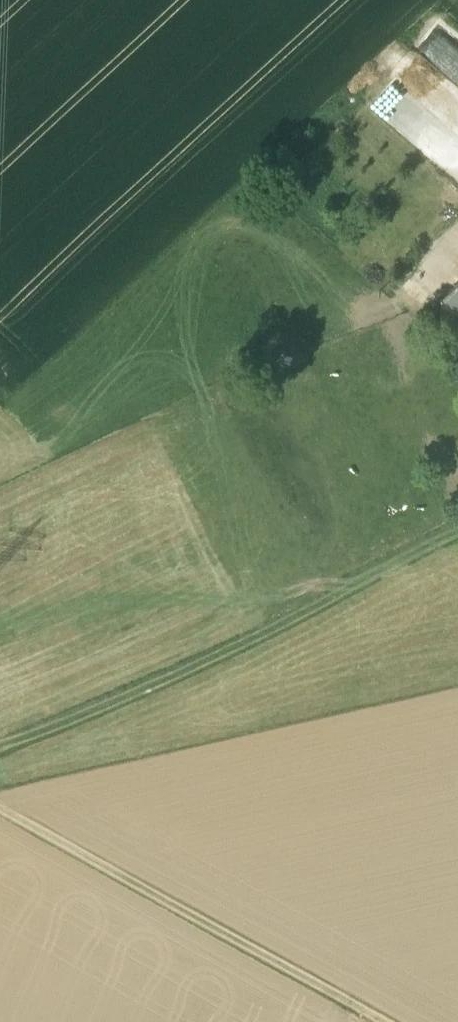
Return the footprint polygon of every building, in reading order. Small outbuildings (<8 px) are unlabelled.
[(427,74),(445,49),(455,56),(457,52),(457,46),(434,28),(397,77),(403,82),(416,66),(427,74)] [(441,301),(457,315),(457,282),(441,301)]
